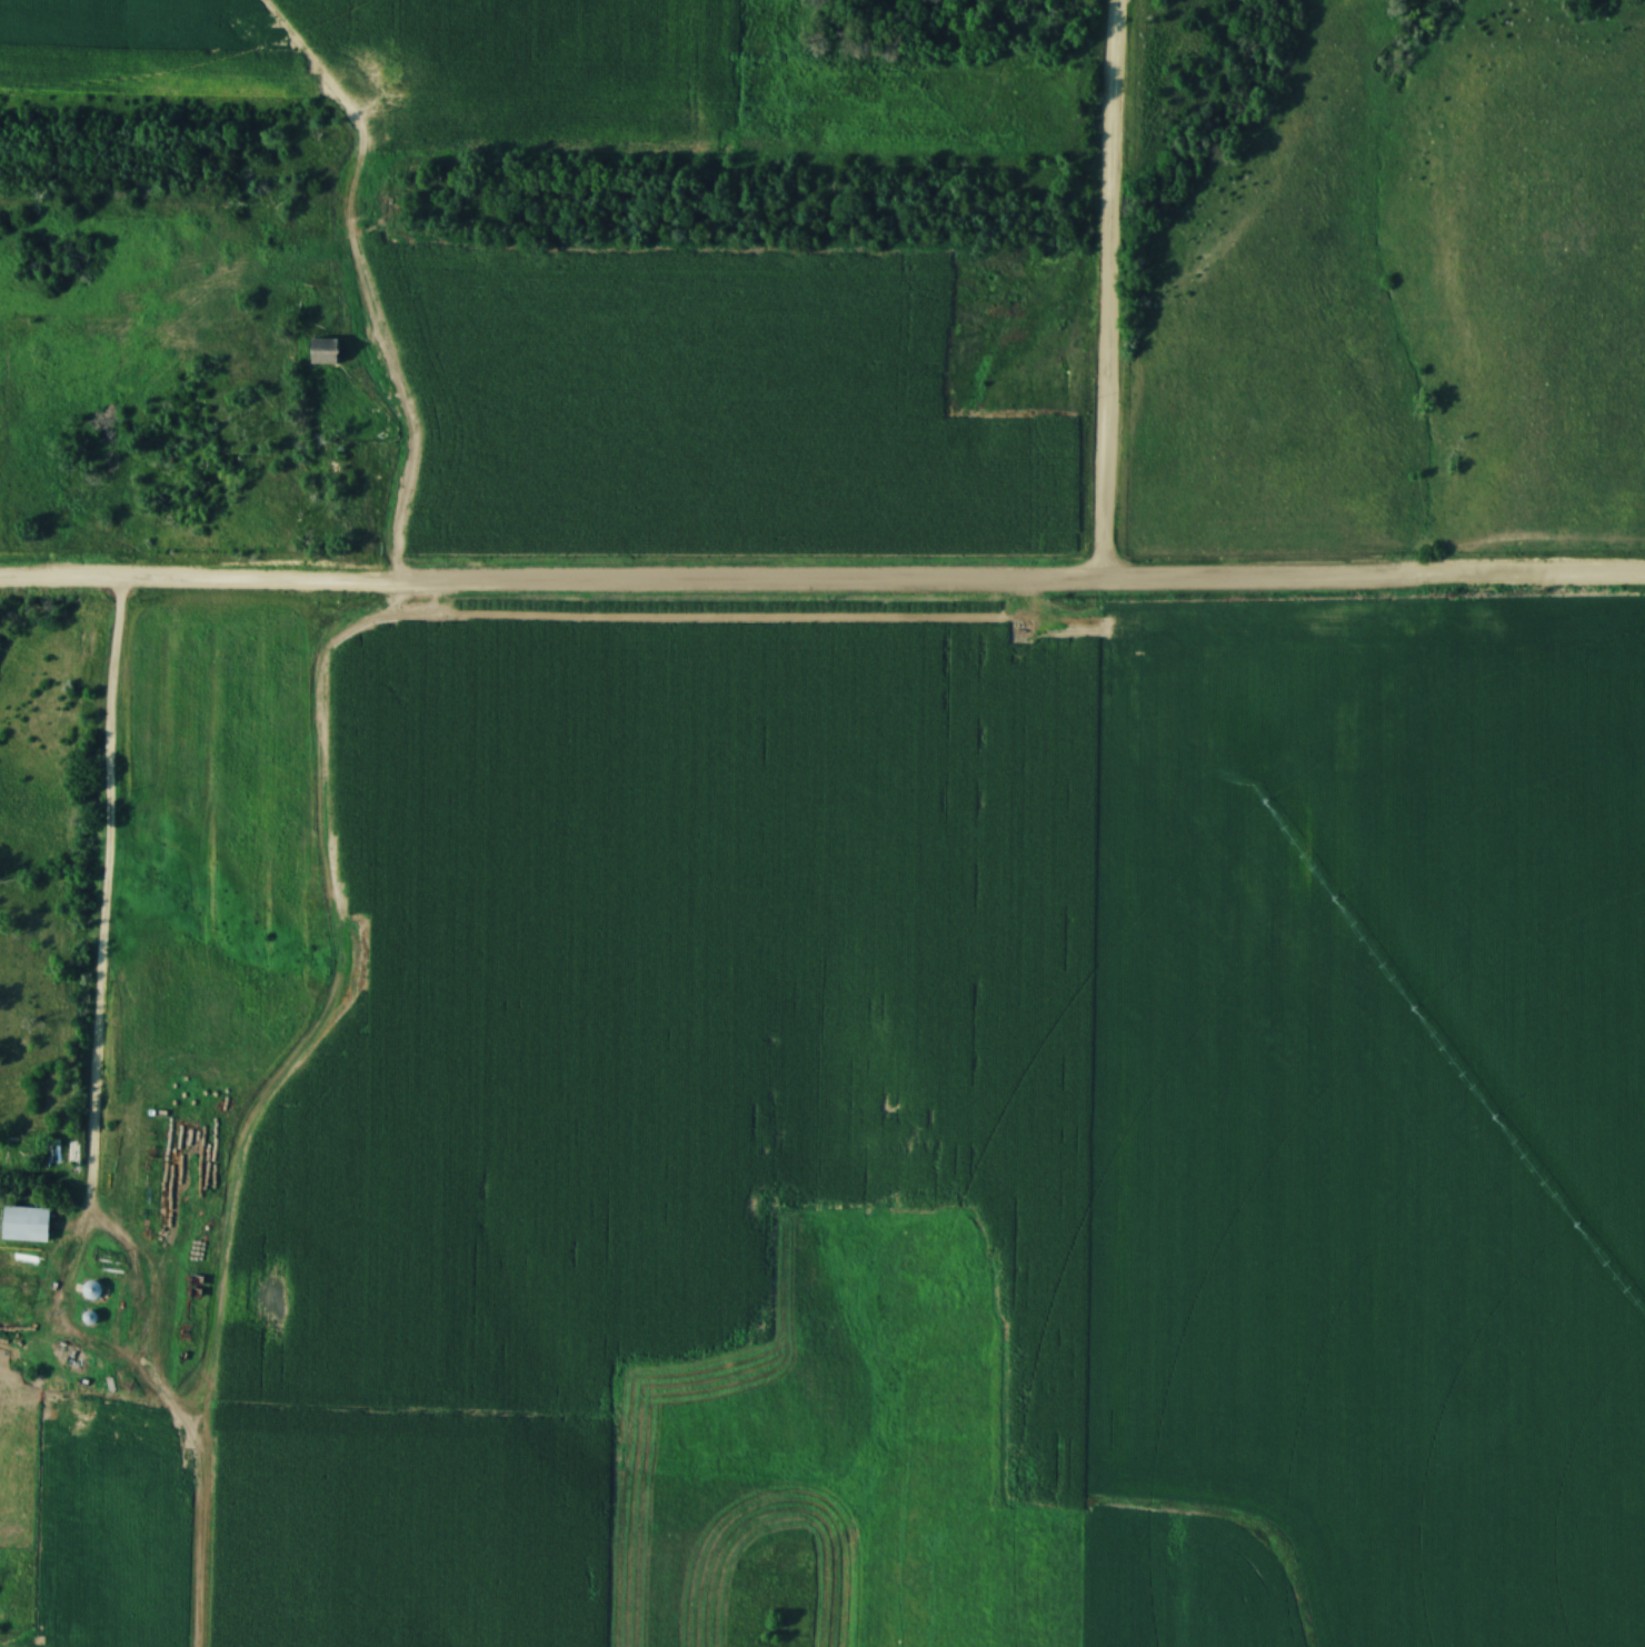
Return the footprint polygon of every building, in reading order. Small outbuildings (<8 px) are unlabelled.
[(336,365),(336,340),(309,340),(309,365),(336,365)] [(47,1244),(48,1210),(2,1207),(1,1242),(47,1244)]
